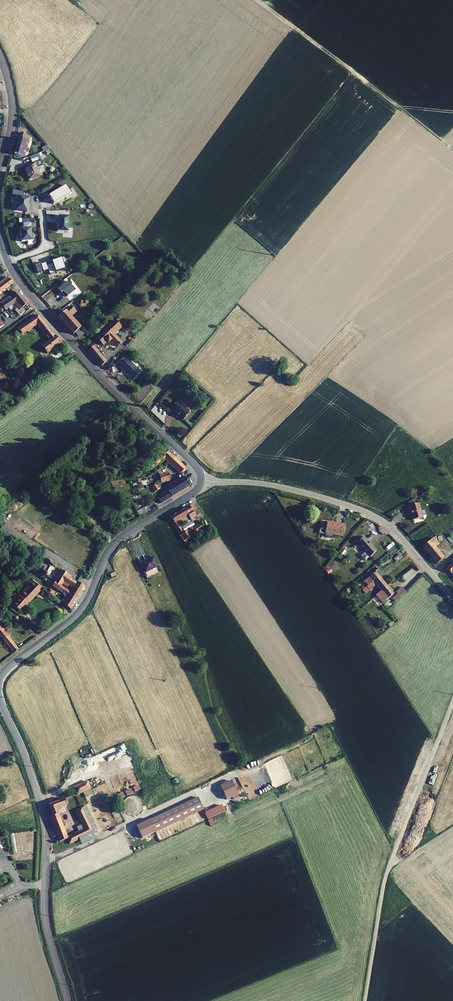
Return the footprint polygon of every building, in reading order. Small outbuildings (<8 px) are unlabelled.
[(22,131),(15,152),(25,155),(29,139),(31,134),(22,131)] [(45,163),(40,151),(31,155),(33,161),(25,164),(31,178),(42,173),(39,166),(45,163)] [(69,182),(51,193),(56,201),(61,198),(60,197),(64,195),(65,196),(74,191),(69,182)] [(33,197),(19,194),(18,201),(21,201),(19,208),(30,210),(31,202),(33,202),(33,197)] [(72,213),(61,213),(62,229),(72,229),(72,213)] [(23,226),(24,239),(35,238),(34,221),(26,222),(26,226),(23,226)] [(64,255),(56,258),(57,259),(52,261),(53,261),(47,263),(46,260),(41,262),(44,269),(48,268),(50,272),(66,267),(64,261),(66,260),(64,255)] [(41,262),(35,263),(38,271),(43,269),(41,262)] [(6,277),(0,282),(0,292),(12,283),(9,279),(8,279),(6,277)] [(58,285),(62,297),(75,293),(70,281),(58,285)] [(0,303),(5,310),(14,303),(22,297),(17,291),(0,303)] [(75,299),(84,309),(90,303),(82,294),(75,299)] [(18,307),(20,310),(22,308),(27,303),(22,297),(14,303),(18,307)] [(19,316),(24,311),(22,308),(20,310),(18,307),(14,310),(19,316)] [(58,315),(63,320),(70,313),(66,308),(58,315)] [(41,345),(46,351),(60,341),(37,313),(32,316),(31,315),(16,325),(21,331),(36,321),(49,339),(41,345)] [(63,320),(73,331),(80,325),(70,313),(63,320)] [(113,319),(107,324),(113,331),(119,325),(113,319)] [(109,339),(115,345),(120,340),(112,332),(113,331),(107,324),(96,335),(102,342),(105,339),(107,341),(109,339)] [(89,348),(102,364),(106,359),(93,344),(89,348)] [(118,365),(128,373),(130,370),(135,375),(140,369),(126,356),(118,365)] [(175,412),(182,418),(189,410),(177,399),(167,409),(173,414),(175,412)] [(171,455),(166,450),(145,468),(149,472),(165,459),(166,460),(171,455)] [(178,462),(174,458),(169,463),(173,467),(178,462)] [(185,468),(178,462),(173,467),(180,474),(181,473),(185,468)] [(159,475),(161,483),(170,480),(169,473),(159,475)] [(157,498),(161,504),(190,486),(186,481),(183,475),(178,476),(180,480),(166,488),(166,489),(160,492),(162,495),(157,498)] [(151,488),(154,493),(160,489),(157,484),(151,488)] [(412,507),(413,517),(414,516),(422,507),(421,500),(408,502),(409,507),(412,507)] [(193,502),(183,509),(187,514),(190,519),(200,513),(193,502)] [(136,511),(139,517),(149,511),(146,506),(136,511)] [(422,507),(414,516),(423,515),(422,507)] [(171,523),(176,530),(181,527),(181,528),(188,524),(186,522),(190,519),(183,509),(170,517),(174,522),(171,523)] [(176,530),(185,544),(187,542),(186,540),(203,529),(200,523),(194,526),(190,519),(186,522),(188,524),(181,528),(181,527),(176,530)] [(344,533),(346,521),(336,519),(335,520),(328,519),(328,520),(324,519),(323,520),(322,522),(321,522),(320,530),(326,531),(326,532),(334,534),(334,531),(344,533)] [(363,533),(356,540),(369,555),(376,549),(363,533)] [(422,544),(436,561),(443,555),(435,545),(439,541),(433,535),(422,544)] [(400,551),(393,557),(396,560),(402,554),(400,551)] [(452,574),(452,553),(449,556),(452,559),(445,565),(452,574)] [(140,562),(145,572),(158,566),(153,556),(140,562)] [(369,576),(363,580),(367,584),(378,575),(380,574),(375,568),(368,575),(369,576)] [(53,581),(55,582),(52,587),(58,591),(61,586),(68,590),(70,586),(73,588),(77,582),(70,579),(67,576),(68,574),(60,569),(53,581)] [(380,574),(378,575),(367,584),(363,588),(366,592),(376,584),(381,589),(388,584),(380,574)] [(29,602),(41,589),(31,580),(30,579),(26,582),(29,585),(20,595),(22,597),(28,602),(29,602)] [(42,587),(32,579),(31,580),(41,589),(42,587)] [(71,610),(85,587),(77,582),(73,588),(70,586),(68,590),(61,586),(58,591),(63,593),(63,594),(65,599),(66,599),(63,604),(71,610)] [(394,592),(388,584),(381,589),(377,593),(383,601),(394,592)] [(401,584),(396,590),(398,592),(401,594),(406,589),(401,584)] [(19,612),(28,602),(22,597),(13,606),(19,612)] [(3,630),(0,632),(0,636),(11,648),(13,651),(18,647),(8,636),(9,634),(7,632),(6,633),(3,630)] [(117,770),(125,767),(120,757),(113,760),(117,770)] [(65,777),(77,771),(75,765),(63,772),(65,777)] [(77,780),(80,788),(95,782),(92,774),(77,780)] [(230,776),(218,782),(225,795),(236,790),(230,776)] [(135,821),(141,834),(201,805),(195,793),(135,821)] [(64,835),(66,840),(92,828),(83,803),(76,807),(83,826),(67,832),(66,830),(63,831),(55,812),(60,810),(58,804),(65,801),(63,795),(47,802),(51,813),(49,814),(57,837),(64,835)]
